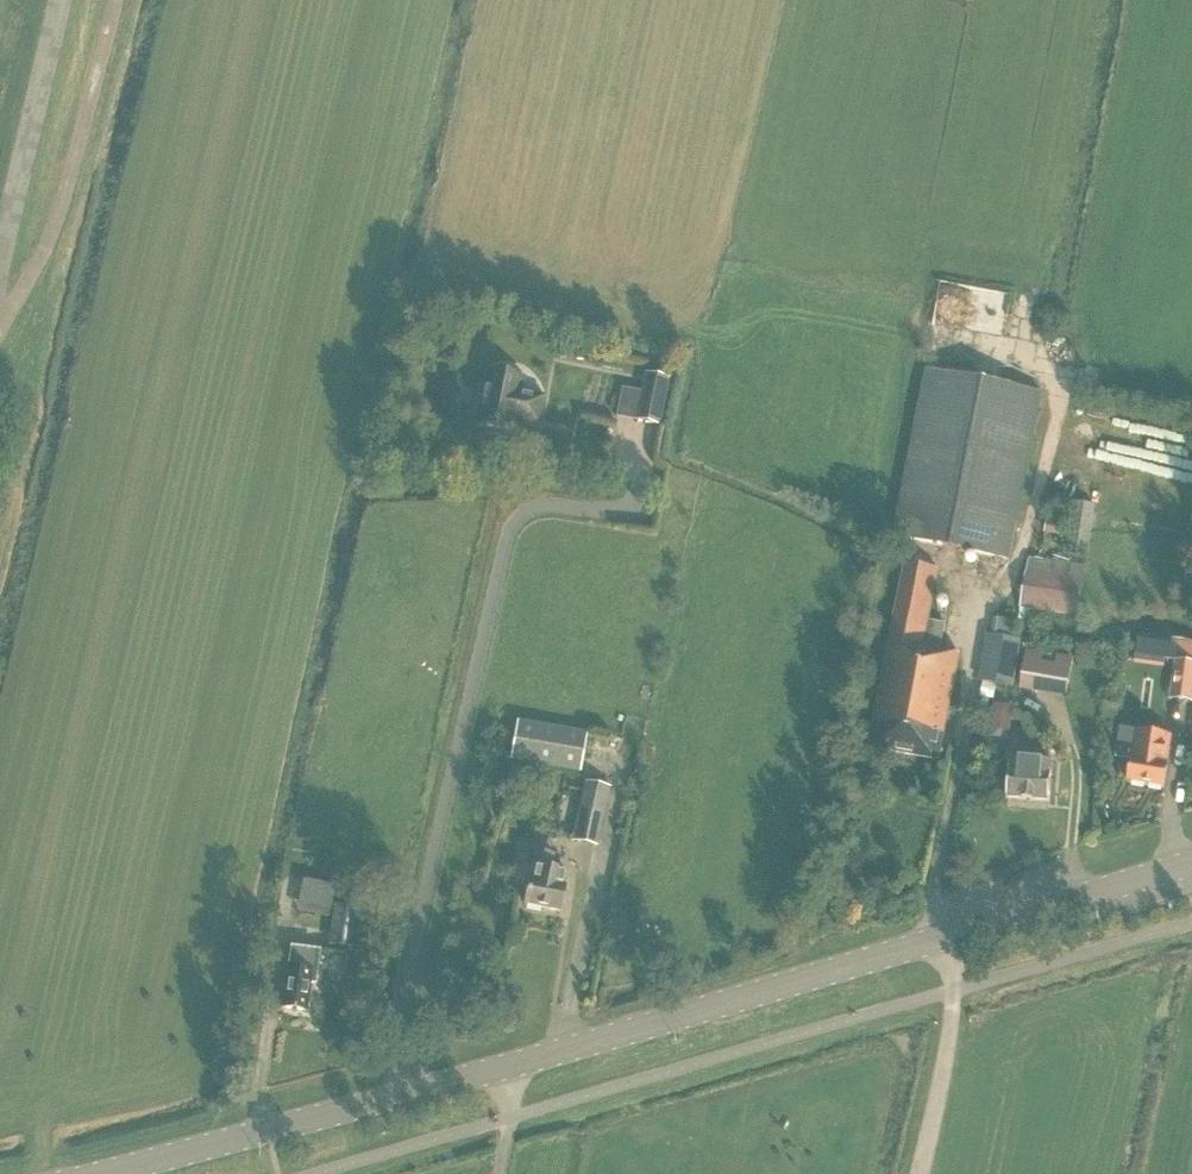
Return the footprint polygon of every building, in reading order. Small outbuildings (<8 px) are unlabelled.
[(526,377),(484,369),(481,387),(478,387),(474,406),(477,407),(473,426),(515,434),(517,426),(540,430),(546,395),(524,391),(526,377)] [(927,369),(894,537),(1008,559),(1041,391),(927,369)] [(670,378),(644,372),(634,421),(660,426),(670,378)] [(472,386),(454,381),(446,379),(434,428),(460,434),(472,386)] [(1176,459),(1191,461),(1191,452),(1178,450),(1176,459)] [(1088,549),(1095,505),(1072,502),(1066,546),(1088,549)] [(1029,557),(1021,607),(1077,616),(1085,565),(1029,557)] [(905,563),(869,747),(939,761),(944,733),(952,734),(954,723),(946,722),(959,653),(940,649),(945,624),(928,620),(938,569),(905,563)] [(980,681),(1013,686),(1021,640),(1017,639),(1020,622),(993,617),(990,634),(988,634),(980,681)] [(1138,656),(1176,660),(1172,695),(1191,698),(1191,643),(1140,637),(1138,656)] [(1021,684),(1067,692),(1071,669),(1072,668),(1074,658),(1058,655),(1056,666),(1025,661),(1021,684)] [(1005,730),(1024,729),(1022,695),(1004,696),(1005,730)] [(587,733),(516,721),(509,759),(580,772),(587,733)] [(1128,781),(1164,787),(1171,737),(1136,731),(1128,781)] [(1010,758),(1006,797),(1049,801),(1052,762),(1040,761),(1041,751),(1024,750),(1023,759),(1010,758)] [(572,840),(597,846),(609,787),(585,782),(572,840)] [(524,905),(559,912),(567,872),(551,869),(554,856),(535,852),(524,905)] [(333,885),(307,880),(303,901),(328,906),(333,885)] [(361,909),(334,905),(329,943),(356,947),(361,909)] [(290,949),(287,967),(282,1008),(306,1011),(309,983),(314,984),(318,952),(290,949)]
